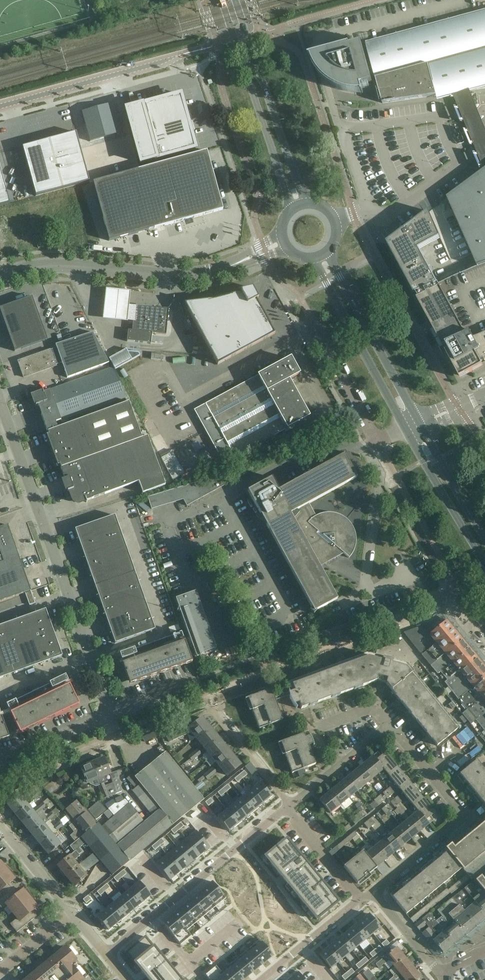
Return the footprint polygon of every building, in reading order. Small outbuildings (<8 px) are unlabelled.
[(381,98),(382,103),(438,100),(453,96),(470,92),(484,88),(484,10),(366,42),(381,98)] [(338,87),(341,89),(345,90),(349,91),(353,92),(357,92),(361,92),(363,92),(361,86),(372,83),(362,44),(351,47),(350,45),(342,47),(329,51),(311,56),(312,57),(312,59),(313,62),(314,63),(315,66),(317,69),(319,71),(319,73),(321,75),(324,77),(325,78),(327,81),(330,83),(332,84),(335,86),(338,87)] [(470,92),(453,96),(484,165),(484,126),(470,92)] [(126,112),(141,166),(196,151),(181,97),(126,112)] [(85,123),(90,142),(120,134),(111,104),(93,109),(81,112),(84,123),(85,123)] [(76,132),(22,147),(26,160),(35,196),(90,181),(76,132)] [(93,182),(109,241),(223,210),(207,151),(93,182)] [(0,168),(0,206),(10,204),(0,168)] [(416,293),(418,298),(417,299),(443,347),(446,345),(449,351),(446,353),(459,376),(481,363),(481,362),(484,360),(484,362),(484,169),(447,198),(477,266),(438,283),(438,284),(416,293)] [(414,294),(416,293),(438,284),(419,250),(441,238),(429,211),(405,229),(402,227),(392,242),(387,243),(414,294)] [(258,299),(252,288),(240,291),(241,293),(212,300),(191,303),(184,304),(188,310),(187,310),(217,365),(275,334),(267,320),(264,322),(260,316),(263,314),(256,300),(258,299)] [(129,293),(103,291),(101,320),(127,322),(129,293)] [(0,308),(0,311),(14,351),(47,340),(32,297),(0,308)] [(166,335),(169,309),(134,305),(132,331),(128,330),(127,342),(151,344),(152,333),(166,335)] [(276,306),(273,308),(277,316),(281,314),(276,306)] [(56,366),(56,365),(62,363),(67,378),(109,363),(93,333),(55,345),(56,348),(18,361),(24,377),(56,366)] [(112,367),(117,377),(135,368),(130,358),(112,367)] [(288,380),(299,374),(290,358),(194,410),(224,463),(309,417),(288,380)] [(63,426),(62,421),(126,398),(111,369),(35,396),(47,432),(48,432),(63,426)] [(61,468),(142,438),(128,403),(63,426),(48,432),(61,468)] [(309,440),(318,435),(315,430),(316,430),(313,425),(304,430),(309,440)] [(80,502),(85,500),(86,503),(87,502),(86,501),(93,499),(138,482),(143,494),(165,486),(147,437),(142,438),(61,468),(65,481),(66,481),(70,490),(67,491),(68,492),(70,491),(73,499),(74,500),(75,501),(76,502),(77,503),(78,503),(80,502)] [(319,515),(316,517),(309,504),(357,478),(344,455),(285,487),(278,491),(271,478),(248,491),(264,521),(314,612),(328,604),(337,599),(319,567),(327,563),(344,554),(349,558),(350,557),(351,556),(352,555),(353,553),(354,550),(354,549),(355,548),(355,546),(356,544),(356,541),(356,539),(356,538),(356,537),(355,534),(355,532),(354,531),(354,530),(353,528),(352,526),(350,524),(349,523),(348,521),(347,521),(345,519),(343,518),(342,517),(341,516),(339,515),(337,515),(336,514),(334,514),(333,514),(330,513),(329,513),(327,513),(326,513),(323,514),(322,514),(321,514),(319,515)] [(174,489),(180,501),(183,500),(187,506),(240,477),(236,471),(204,481),(174,489)] [(115,644),(155,630),(115,516),(75,530),(115,644)] [(31,591),(8,526),(0,528),(0,602),(31,591)] [(175,599),(196,656),(216,649),(196,591),(175,599)] [(54,633),(45,610),(26,616),(7,623),(0,626),(0,679),(5,677),(24,670),(43,663),(62,656),(54,633)] [(430,666),(445,654),(462,640),(461,640),(461,639),(461,640),(455,634),(454,635),(449,630),(450,629),(445,623),(429,635),(436,643),(427,651),(419,641),(428,634),(422,626),(404,633),(416,648),(422,655),(430,666)] [(192,663),(184,642),(181,633),(173,636),(130,651),(119,655),(122,664),(130,685),(192,663)] [(447,681),(459,671),(476,657),(462,640),(445,654),(430,666),(437,674),(440,672),(447,681)] [(295,707),(296,708),(297,708),(294,705),(299,704),(301,709),(377,681),(386,684),(437,746),(457,730),(407,669),(418,660),(402,641),(377,651),(375,659),(368,657),(292,685),(294,691),(289,693),(289,691),(288,691),(288,693),(289,695),(290,697),(291,699),(292,702),(293,704),(294,706),(295,707)] [(473,687),(484,677),(484,667),(476,657),(459,671),(447,681),(444,683),(458,699),(473,687)] [(6,705),(10,714),(20,734),(79,705),(69,685),(65,677),(53,683),(53,682),(14,701),(14,702),(6,705)] [(482,697),(484,695),(484,677),(473,687),(458,699),(467,710),(482,697)] [(259,729),(282,721),(271,690),(245,699),(245,700),(248,699),(259,729)] [(463,715),(467,721),(471,724),(475,721),(484,712),(484,695),(482,697),(467,710),(462,714),(463,715)] [(475,721),(476,721),(484,732),(484,712),(475,721)] [(1,718),(0,714),(0,742),(9,739),(1,718)] [(464,724),(467,721),(463,715),(459,718),(464,724)] [(192,733),(197,738),(210,728),(202,718),(189,728),(187,726),(165,735),(168,743),(192,733)] [(197,738),(204,748),(217,737),(210,728),(197,738)] [(310,736),(308,734),(310,736),(305,738),(304,734),(278,744),(281,743),(292,773),(315,765),(308,746),(313,744),(313,746),(314,746),(313,744),(313,742),(312,740),(311,738),(310,736)] [(217,737),(204,748),(212,757),(225,746),(217,737)] [(225,746),(212,757),(206,762),(210,767),(216,762),(220,766),(232,756),(225,746)] [(192,753),(196,758),(201,754),(197,749),(192,753)] [(161,809),(173,825),(180,819),(204,800),(166,752),(135,777),(141,785),(145,790),(149,795),(153,799),(157,804),(161,809)] [(192,762),(196,758),(192,753),(188,757),(192,762)] [(373,756),(383,770),(389,776),(398,769),(387,754),(382,758),(378,753),(373,756)] [(232,756),(220,766),(227,776),(240,765),(232,756)] [(364,764),(374,777),(383,770),(373,756),(364,764)] [(92,763),(98,779),(110,774),(104,758),(92,763)] [(476,760),(457,776),(463,784),(466,782),(469,786),(466,788),(479,803),(481,801),(484,804),(481,806),(484,811),(484,771),(476,760)] [(98,779),(92,763),(80,768),(83,774),(79,775),(83,785),(98,779)] [(355,771),(366,784),(374,777),(364,764),(355,771)] [(208,772),(212,776),(217,772),(213,768),(208,772)] [(398,769),(389,776),(399,789),(409,781),(398,769)] [(346,778),(357,792),(366,784),(355,771),(346,778)] [(101,793),(103,799),(109,797),(121,792),(122,790),(116,772),(110,774),(114,786),(106,789),(107,790),(101,793)] [(358,794),(362,800),(389,779),(385,774),(358,794)] [(135,788),(139,784),(131,775),(126,779),(135,788)] [(337,786),(348,799),(357,792),(346,778),(337,786)] [(47,791),(52,787),(53,786),(50,781),(43,787),(47,791)] [(200,783),(194,788),(197,791),(205,785),(202,781),(201,782),(199,783),(200,783)] [(98,786),(101,793),(107,790),(106,789),(104,783),(98,786)] [(260,783),(251,790),(263,804),(271,797),(260,783)] [(33,801),(38,797),(43,793),(36,784),(31,789),(35,793),(29,797),(33,801)] [(141,785),(135,789),(133,791),(137,796),(145,790),(141,785)] [(412,805),(422,797),(412,785),(402,792),(412,805)] [(329,793),(339,806),(348,799),(337,786),(329,793)] [(149,795),(145,790),(137,796),(140,801),(149,795)] [(251,790),(243,797),(254,811),(263,804),(251,790)] [(339,806),(329,793),(320,800),(330,813),(339,806)] [(15,815),(28,805),(19,795),(7,805),(15,815)] [(144,806),(153,799),(149,795),(140,801),(144,806)] [(243,797),(235,804),(246,817),(254,811),(243,797)] [(412,805),(418,812),(429,825),(429,824),(433,820),(429,815),(434,811),(422,797),(412,805)] [(47,807),(46,806),(51,802),(48,798),(43,802),(32,811),(28,805),(15,815),(24,825),(42,810),(47,807)] [(144,806),(148,811),(157,804),(153,799),(144,806)] [(91,815),(87,811),(79,800),(64,812),(70,820),(83,835),(98,823),(95,820),(91,815)] [(107,808),(115,803),(113,800),(105,805),(107,808)] [(91,815),(103,806),(99,801),(87,811),(91,815)] [(130,861),(173,825),(161,809),(152,816),(144,823),(129,804),(114,816),(104,825),(120,843),(117,846),(130,861)] [(152,816),(161,809),(157,804),(148,811),(152,816)] [(235,804),(226,810),(238,824),(246,817),(235,804)] [(103,806),(91,815),(95,820),(107,811),(103,806)] [(44,824),(48,821),(59,812),(56,808),(51,812),(46,816),(45,815),(42,810),(24,825),(32,835),(44,825),(44,824)] [(95,820),(98,823),(117,846),(120,843),(104,825),(114,816),(108,809),(107,811),(95,820)] [(226,810),(218,818),(229,831),(238,824),(226,810)] [(409,819),(420,832),(429,825),(418,812),(409,819)] [(355,825),(361,820),(356,815),(351,819),(355,825)] [(467,875),(470,878),(484,866),(484,817),(446,849),(462,868),(467,875)] [(420,832),(409,819),(400,826),(411,839),(420,832)] [(83,835),(70,820),(66,823),(74,833),(70,836),(75,842),(81,837),(83,835)] [(62,826),(59,823),(54,827),(57,831),(62,826)] [(98,823),(83,835),(81,837),(86,842),(94,853),(100,860),(113,875),(130,861),(117,846),(98,823)] [(44,825),(32,835),(40,845),(52,834),(44,825)] [(411,839),(400,826),(392,833),(402,846),(411,839)] [(196,831),(186,839),(200,856),(210,847),(196,831)] [(402,846),(392,833),(383,840),(394,853),(402,846)] [(52,834),(40,845),(48,855),(60,845),(52,834)] [(65,875),(66,876),(78,866),(74,861),(80,856),(78,854),(82,852),(79,848),(86,842),(81,837),(75,842),(70,846),(74,852),(57,866),(62,871),(61,872),(64,876),(65,875)] [(186,839),(177,847),(190,864),(200,856),(186,839)] [(286,839),(265,857),(317,920),(338,902),(330,892),(327,895),(299,860),(302,858),(286,839)] [(394,853),(383,840),(375,847),(385,860),(394,853)] [(177,847),(167,855),(180,872),(190,864),(177,847)] [(385,860),(375,847),(366,854),(376,867),(385,860)] [(334,848),(330,851),(329,853),(331,855),(332,856),(333,855),(337,851),(334,848)] [(462,868),(446,849),(438,855),(440,858),(437,860),(435,858),(420,870),(422,873),(418,876),(416,873),(401,886),(403,888),(400,891),(398,888),(390,895),(406,914),(462,868)] [(377,868),(376,867),(366,854),(363,851),(343,867),(357,884),(377,868)] [(88,866),(90,868),(100,860),(94,853),(78,866),(66,876),(70,881),(68,882),(75,890),(82,884),(80,882),(86,877),(82,872),(88,866)] [(167,855),(157,864),(170,880),(180,872),(167,855)] [(12,890),(8,884),(14,879),(0,862),(0,900),(12,890)] [(484,894),(484,866),(470,878),(472,880),(473,879),(475,880),(474,881),(484,894)] [(484,916),(484,894),(474,881),(463,889),(484,916)] [(139,882),(131,889),(142,903),(151,896),(139,882)] [(212,882),(202,891),(216,907),(226,899),(212,882)] [(102,888),(97,892),(100,896),(105,892),(102,888)] [(131,889),(122,896),(134,910),(142,903),(131,889)] [(475,926),(484,918),(484,916),(463,889),(452,898),(475,926)] [(0,900),(0,907),(1,908),(7,906),(17,918),(10,924),(17,933),(35,918),(31,912),(37,907),(23,890),(17,895),(12,890),(0,900)] [(202,891),(192,899),(206,915),(216,907),(202,891)] [(122,896),(114,903),(125,917),(134,910),(122,896)] [(439,905),(464,935),(475,926),(452,898),(441,907),(439,905)] [(192,899),(183,907),(196,923),(206,915),(192,899)] [(289,901),(285,905),(293,915),(298,911),(289,901)] [(114,903),(106,910),(117,924),(125,917),(114,903)] [(454,944),(464,935),(439,905),(435,908),(442,917),(435,922),(454,944)] [(183,907),(173,915),(186,931),(187,931),(196,923),(183,907)] [(106,910),(97,917),(100,921),(104,926),(108,931),(117,924),(106,910)] [(243,930),(260,918),(257,913),(245,921),(245,922),(240,926),(243,930)] [(454,944),(435,922),(429,913),(415,925),(419,930),(426,925),(428,928),(422,933),(422,934),(433,947),(436,945),(443,953),(454,944)] [(369,914),(362,920),(373,934),(380,928),(369,914)] [(173,915),(163,923),(181,945),(191,936),(187,931),(186,931),(173,915)] [(362,920),(355,926),(366,940),(373,934),(362,920)] [(355,926),(348,932),(359,946),(366,940),(355,926)] [(250,938),(257,932),(253,927),(246,933),(250,938)] [(239,928),(231,933),(234,938),(243,933),(239,928)] [(348,932),(341,937),(352,951),(359,946),(348,932)] [(159,959),(161,957),(145,937),(126,953),(127,954),(134,963),(137,966),(140,970),(149,979),(176,979),(159,959)] [(341,937),(334,943),(345,957),(352,951),(341,937)] [(260,940),(250,948),(263,964),(273,956),(260,940)] [(334,943),(327,949),(338,963),(345,957),(334,943)] [(394,967),(405,958),(396,947),(385,957),(375,964),(378,968),(383,964),(384,965),(389,961),(394,967)] [(83,979),(73,967),(72,969),(69,965),(76,959),(66,948),(26,979),(82,979),(83,979)] [(250,948),(240,956),(253,972),(263,964),(250,948)] [(327,949),(319,955),(331,969),(338,963),(327,949)] [(185,965),(190,957),(182,952),(177,960),(185,965)] [(208,952),(201,958),(205,963),(212,957),(208,952)] [(230,964),(243,979),(244,979),(253,972),(240,956),(230,964)] [(413,968),(405,958),(394,967),(398,972),(389,979),(399,979),(413,968)] [(188,974),(197,970),(195,964),(186,969),(188,974)] [(220,972),(226,979),(243,979),(230,964),(221,972),(220,972)] [(205,975),(209,979),(226,979),(220,972),(221,972),(216,966),(205,975)] [(328,966),(323,969),(330,977),(334,973),(328,966)] [(399,979),(418,979),(421,977),(413,968),(399,979)]
